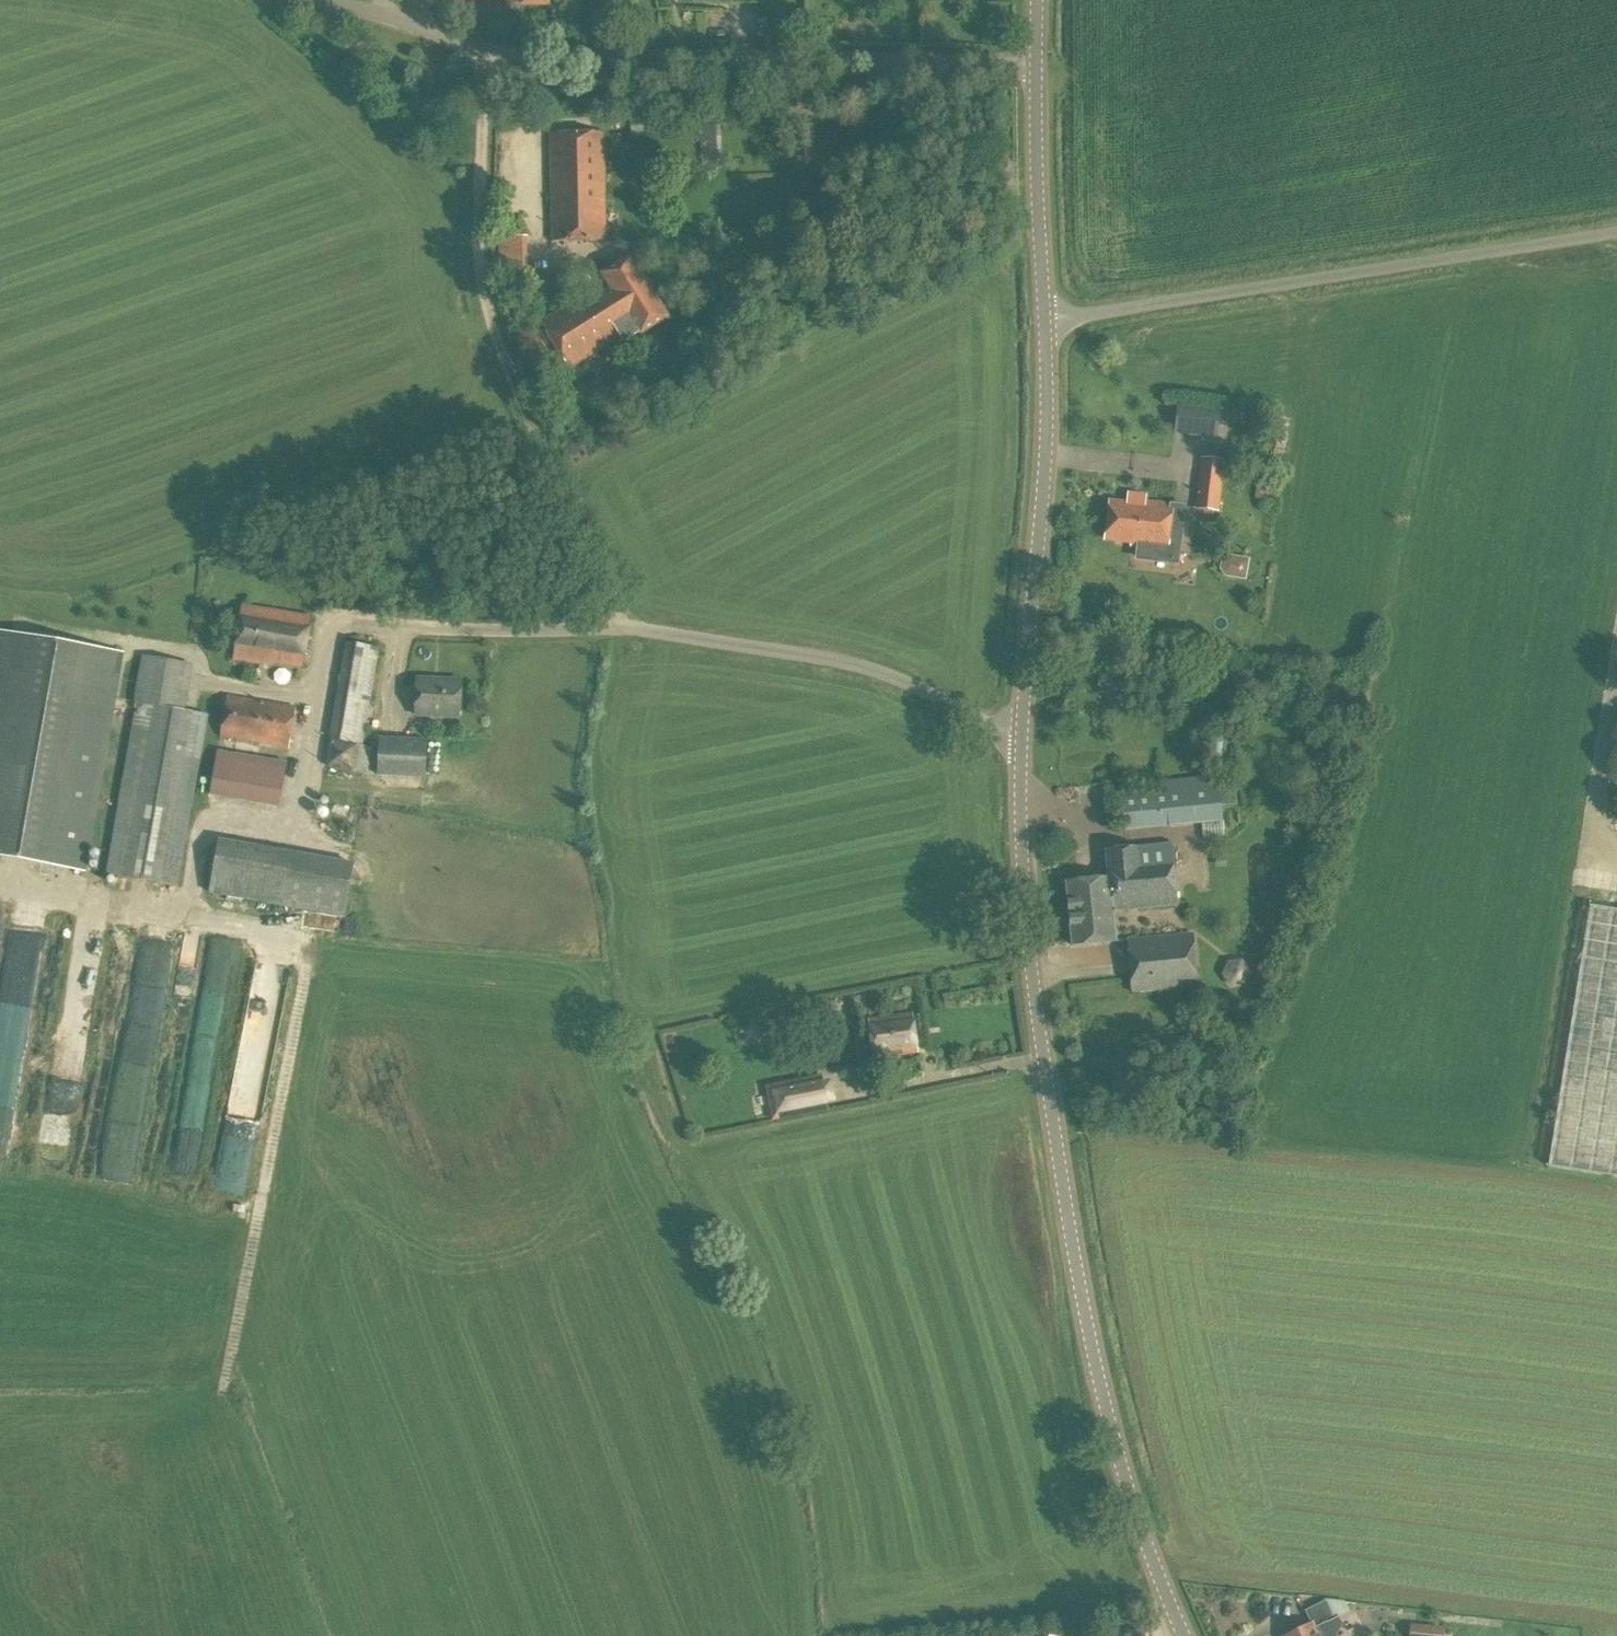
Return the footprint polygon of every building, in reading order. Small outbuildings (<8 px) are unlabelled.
[(646,120),(630,120),(631,132),(646,131),(646,120)] [(553,240),(606,239),(604,132),(551,133),(553,240)] [(499,276),(529,275),(528,235),(499,236),(499,276)] [(640,334),(668,317),(630,255),(602,272),(607,281),(541,322),(569,367),(621,335),(624,340),(639,331),(640,334)] [(1225,438),(1225,410),(1179,409),(1179,437),(1225,438)] [(1218,511),(1224,459),(1202,456),(1196,508),(1218,511)] [(1126,503),(1111,501),(1106,538),(1131,541),(1131,544),(1135,545),(1134,556),(1177,562),(1184,506),(1137,501),(1137,499),(1126,498),(1126,503)] [(1224,575),(1233,576),(1245,572),(1248,559),(1228,555),(1221,560),(1220,568),(1224,575)] [(303,666),(311,616),(242,605),(234,659),(271,665),(272,661),(303,666)] [(125,653),(0,631),(0,856),(87,871),(125,653)] [(361,746),(368,703),(378,647),(347,641),(337,698),(331,740),(361,746)] [(188,814),(206,714),(183,710),(191,664),(144,656),(134,707),(138,708),(121,802),(108,873),(176,886),(189,814),(188,814)] [(464,716),(465,680),(417,678),(416,714),(464,716)] [(289,747),(296,707),(227,695),(220,735),(289,747)] [(427,779),(428,738),(378,736),(377,777),(427,779)] [(280,807),(288,761),(217,749),(209,795),(280,807)] [(1223,820),(1220,788),(1218,773),(1165,779),(1166,793),(1121,798),(1124,830),(1202,822),(1204,837),(1224,835),(1223,820)] [(345,918),(355,862),(219,838),(208,894),(345,918)] [(1116,940),(1113,910),(1177,903),(1171,842),(1106,849),(1108,877),(1066,881),(1072,945),(1116,940)] [(1592,905),(1556,1166),(1616,1175),(1616,908),(1592,905)] [(1132,992),(1197,985),(1192,933),(1127,939),(1132,992)] [(874,1058),(917,1052),(912,1013),(868,1019),(874,1058)] [(764,1085),(771,1120),(771,1121),(830,1110),(823,1074),(764,1085)] [(16,1097),(0,1094),(0,1162),(3,1162),(16,1097)] [(183,1099),(182,1130),(198,1130),(199,1100),(183,1099)] [(177,1140),(173,1172),(201,1176),(205,1143),(177,1140)] [(1338,1635),(1344,1624),(1339,1616),(1350,1611),(1345,1601),(1324,1598),(1325,1600),(1304,1611),(1311,1623),(1285,1635),(1338,1635)] [(1412,1635),(1445,1635),(1445,1625),(1412,1627),(1412,1635)]
